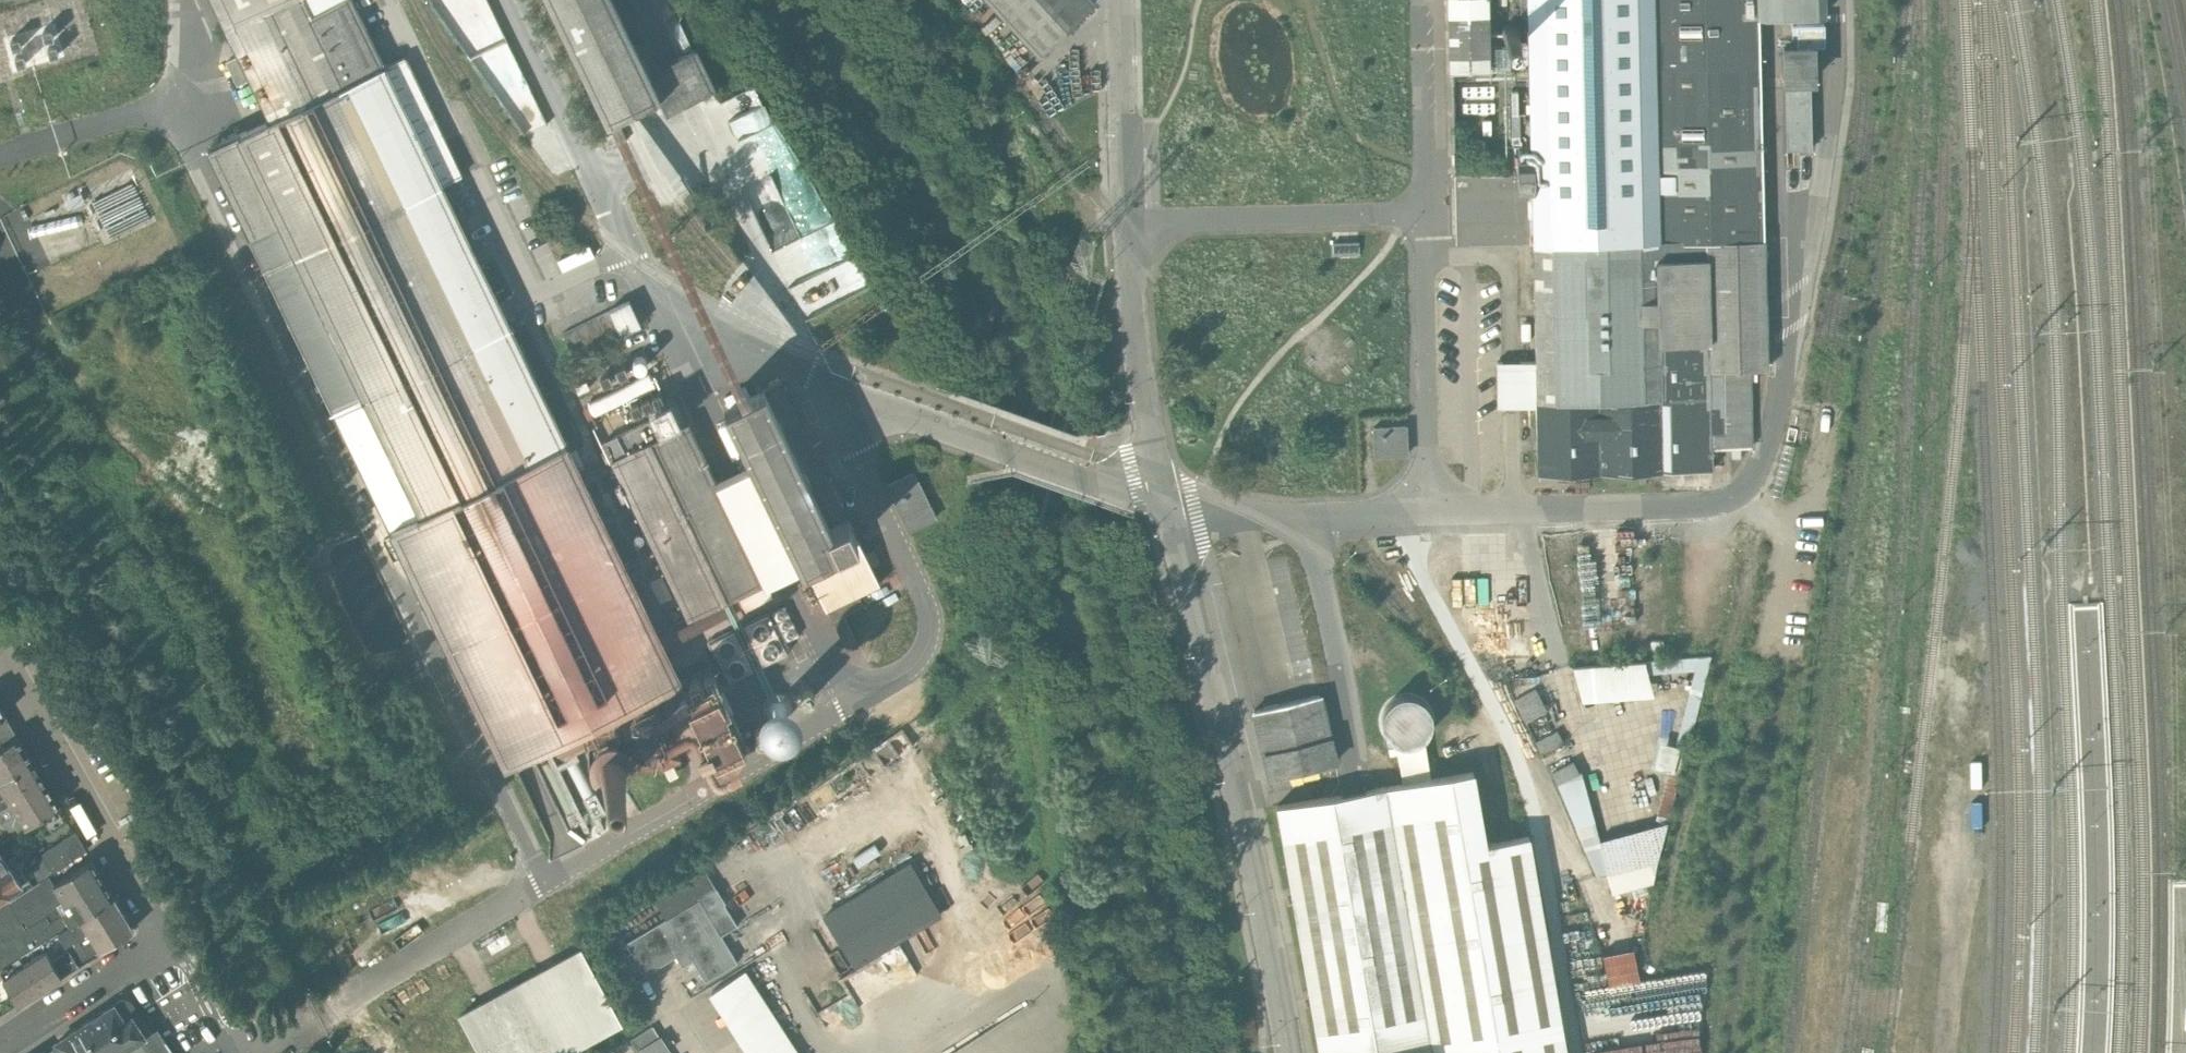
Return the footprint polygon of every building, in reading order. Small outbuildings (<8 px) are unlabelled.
[(271,123),(385,67),(353,0),(345,0),(314,15),(306,0),(212,0),(271,123)] [(459,39),(486,23),(480,13),(478,14),(470,0),(436,0),(459,39)] [(643,40),(632,18),(635,16),(628,0),(549,0),(607,122),(659,98),(661,97),(635,43),(643,40)] [(1037,53),(1093,1),(1092,0),(988,0),(1037,53)] [(1449,73),(1466,72),(1466,77),(1490,77),(1488,5),(1505,4),(1505,0),(1448,0),(1449,73)] [(1513,44),(1513,69),(1529,68),(1532,157),(1515,157),(1516,187),(1532,187),(1534,239),(1493,240),(1496,360),(1537,359),(1537,393),(1659,391),(1656,336),(1649,0),(1529,0),(1530,43),(1513,44)] [(1656,336),(1707,335),(1708,363),(1747,362),(1765,362),(1757,14),(1757,0),(1649,0),(1656,336)] [(1757,14),(1802,13),(1820,12),(1823,13),(1823,0),(1757,0),(1757,14)] [(1820,12),(1802,13),(1803,32),(1821,31),(1820,12)] [(1796,31),(1783,32),(1783,40),(1796,40),(1796,31)] [(643,40),(635,43),(661,97),(659,98),(667,114),(716,90),(697,50),(660,68),(646,38),(643,40)] [(1784,46),(1785,81),(1810,80),(1812,80),(1811,45),(1784,46)] [(406,57),(385,67),(271,123),(207,153),(386,525),(564,440),(539,389),(543,387),(538,378),(535,379),(529,366),(532,364),(527,354),(524,356),(518,344),(522,342),(513,325),(502,302),(500,303),(481,262),(442,185),(463,175),(406,57)] [(1810,80),(1785,81),(1786,148),(1811,147),(1810,80)] [(712,101),(726,139),(772,121),(758,84),(712,101)] [(839,166),(831,169),(836,179),(844,175),(839,166)] [(642,325),(628,297),(562,331),(575,358),(642,325)] [(1521,393),(1521,395),(1521,414),(1537,413),(1538,466),(1639,464),(1639,479),(1662,479),(1662,464),(1710,463),(1710,441),(1749,440),(1747,362),(1708,363),(1707,335),(1656,336),(1659,391),(1537,393),(1521,393)] [(1537,359),(1496,360),(1496,370),(1492,370),(1492,387),(1496,387),(1497,396),(1521,395),(1521,393),(1537,393),(1537,359)] [(648,372),(589,402),(595,415),(654,385),(648,372)] [(877,584),(779,382),(727,407),(787,532),(803,565),(824,609),(877,584)] [(667,411),(656,416),(662,428),(673,423),(667,411)] [(652,418),(601,442),(684,619),(762,582),(741,537),(744,536),(737,520),(733,522),(687,423),(660,436),(652,418)] [(1406,422),(1374,423),(1374,450),(1406,450),(1406,422)] [(564,440),(386,525),(503,766),(681,681),(564,440)] [(1617,468),(1604,468),(1604,477),(1617,476),(1617,468)] [(913,472),(886,485),(908,530),(935,517),(913,472)] [(803,565),(787,532),(773,539),(789,572),(803,565)] [(731,677),(754,665),(734,626),(711,637),(731,677)] [(1707,651),(1577,661),(1579,696),(1653,691),(1652,668),(1694,665),(1679,737),(1660,738),(1656,762),(1668,765),(1658,813),(1674,811),(1707,651)] [(794,716),(793,680),(755,682),(756,718),(794,716)] [(1536,686),(1516,697),(1529,720),(1549,709),(1536,686)] [(1318,695),(1255,711),(1270,773),(1334,757),(1318,695)] [(31,760),(5,716),(0,720),(0,782),(31,760)] [(1559,727),(1538,738),(1544,749),(1565,738),(1559,727)] [(1576,757),(1555,768),(1561,781),(1582,769),(1576,757)] [(13,837),(59,806),(31,760),(0,782),(0,824),(3,829),(6,828),(13,837)] [(1277,804),(1321,1052),(1567,1052),(1528,834),(1486,841),(1473,770),(1438,776),(1277,804)] [(39,882),(86,851),(75,832),(42,854),(31,869),(39,882)] [(27,879),(17,864),(10,869),(0,853),(0,898),(27,879)] [(417,872),(427,897),(472,879),(462,854),(417,872)] [(71,873),(52,885),(62,902),(36,919),(37,921),(24,930),(7,903),(0,908),(0,971),(18,959),(40,944),(113,898),(114,897),(91,860),(89,861),(71,873)] [(853,966),(944,917),(914,862),(823,911),(853,966)] [(709,870),(656,897),(667,919),(628,939),(645,973),(678,956),(683,966),(695,960),(705,979),(739,961),(724,932),(737,925),(709,870)] [(133,931),(113,898),(40,944),(51,961),(67,950),(78,966),(133,931)] [(1608,977),(1640,973),(1636,943),(1604,946),(1608,977)] [(18,959),(40,991),(78,966),(67,950),(51,961),(40,944),(18,959)] [(459,1017),(478,1052),(567,1052),(622,1023),(582,950),(459,1017)] [(633,950),(624,955),(636,977),(644,973),(633,950)] [(40,991),(18,959),(0,971),(0,981),(1,980),(18,1006),(40,991)] [(752,965),(713,987),(749,1052),(800,1052),(752,965)] [(64,1052),(121,1052),(127,1049),(130,1052),(166,1052),(144,1021),(137,1025),(133,1019),(134,1016),(134,1013),(133,1010),(132,1008),(131,1005),(128,1003),(125,1001),(121,1001),(57,1042),(64,1052)] [(652,1027),(630,1042),(638,1052),(660,1039),(652,1027)]
